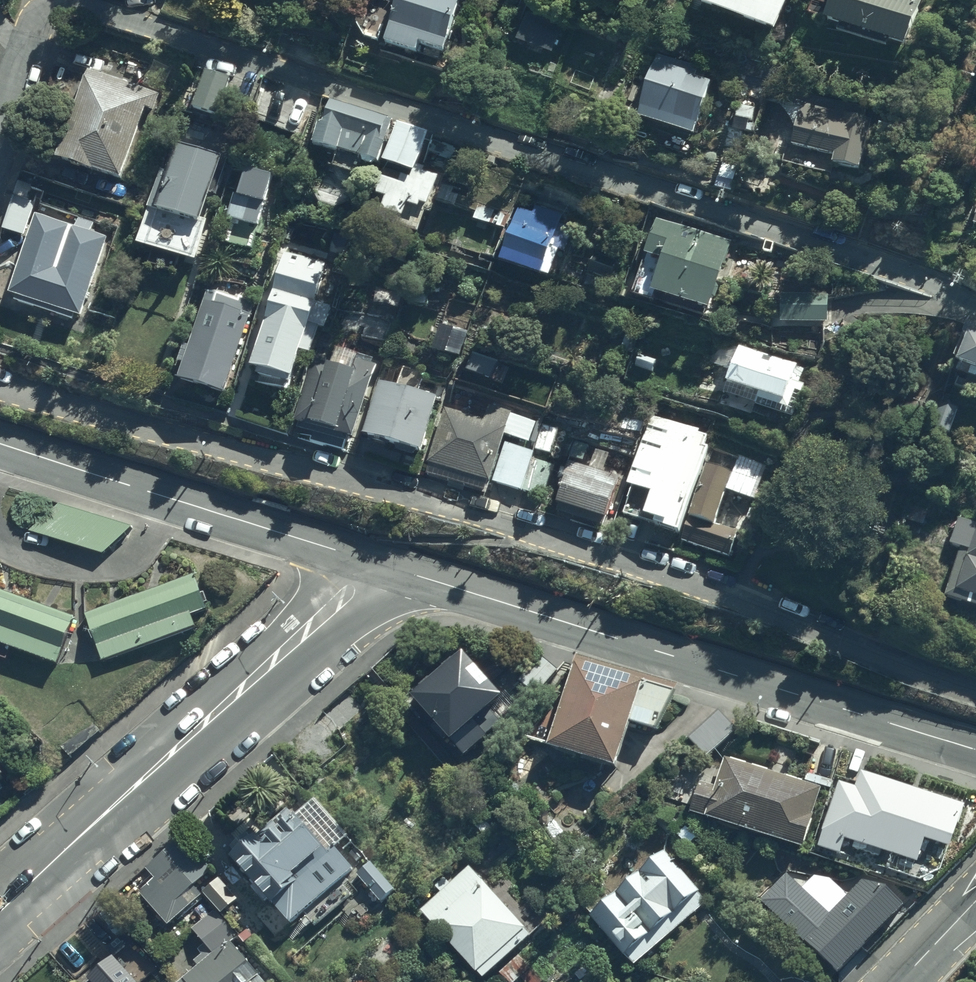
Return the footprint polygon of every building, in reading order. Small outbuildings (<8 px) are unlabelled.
[(387,38),(420,47),(422,41),(447,48),(462,0),(398,0),(387,38)] [(781,27),(790,0),(705,0),(781,27)] [(925,0),(834,0),(828,15),(910,41),(925,0)] [(700,66),(658,54),(638,112),(697,131),(714,80),(706,77),(708,71),(699,68),(700,66)] [(161,93),(93,68),(80,104),(73,101),(66,121),(74,124),(64,152),(129,175),(152,109),(155,110),(161,93)] [(805,90),(803,97),(793,143),(836,153),(835,159),(865,166),(866,160),(869,161),(875,134),(870,133),(876,106),(805,90)] [(394,116),(330,98),(325,121),(320,119),(315,139),(383,157),(388,136),(391,136),(393,128),(391,127),(394,116)] [(430,129),(400,119),(387,157),(416,167),(430,129)] [(224,150),(169,138),(143,243),(156,246),(151,263),(178,269),(182,252),(203,257),(212,219),(207,218),(224,150)] [(36,183),(21,179),(6,227),(27,233),(38,199),(31,197),(36,183)] [(267,199),(237,194),(226,241),(257,247),(267,199)] [(527,208),(518,206),(501,256),(552,273),(561,247),(568,249),(575,226),(563,222),(566,214),(529,202),(527,208)] [(78,224),(41,211),(13,292),(21,294),(19,300),(76,319),(79,313),(86,316),(113,236),(94,229),(97,222),(80,216),(78,224)] [(735,239),(658,217),(632,291),(708,317),(735,239)] [(330,262),(284,253),(255,361),(298,373),(304,350),(312,353),(320,324),(327,326),(333,303),(320,299),(330,262)] [(241,297),(208,289),(183,374),(231,388),(257,301),(242,296),(241,297)] [(831,290),(781,290),(781,321),(830,321),(831,290)] [(973,326),(962,357),(963,358),(959,368),(975,374),(975,327),(973,326)] [(379,364),(322,343),(296,418),(356,437),(379,364)] [(807,365),(738,345),(723,396),(798,417),(807,386),(801,385),(807,365)] [(441,395),(380,380),(367,430),(427,447),(441,395)] [(493,480),(505,442),(508,433),(531,441),(539,416),(492,403),(487,418),(447,407),(429,462),(432,463),(430,470),(487,489),(491,479),(493,480)] [(703,429),(653,413),(630,482),(634,483),(625,512),(657,522),(658,518),(681,526),(708,445),(706,444),(709,435),(701,432),(703,429)] [(505,442),(493,480),(523,489),(535,451),(505,442)] [(594,449),(589,465),(570,459),(565,474),(567,475),(559,501),(607,517),(621,475),(606,470),(611,454),(594,449)] [(734,471),(708,463),(684,540),(732,556),(741,530),(717,523),(728,487),(757,496),(767,463),(740,454),(734,471)] [(131,524),(57,500),(28,529),(101,554),(131,524)] [(959,514),(951,545),(962,548),(949,599),(975,606),(975,519),(959,514)] [(86,610),(103,658),(195,626),(190,613),(206,607),(194,573),(86,610)] [(0,589),(0,657),(4,658),(9,645),(56,661),(72,614),(0,589)] [(461,648),(407,692),(460,755),(487,733),(473,717),(500,695),(461,648)] [(674,687),(579,656),(550,745),(616,766),(630,722),(659,731),(674,687)] [(77,699),(45,727),(71,756),(103,728),(77,699)] [(737,729),(719,710),(688,738),(706,757),(737,729)] [(821,788),(725,758),(715,787),(699,782),(689,813),(803,847),(821,788)] [(854,787),(839,782),(817,848),(840,856),(845,840),(918,864),(925,841),(951,850),(966,806),(860,770),(854,787)] [(233,850),(228,854),(269,904),(271,903),(288,924),(355,869),(335,845),(326,852),(289,807),(248,840),(243,834),(229,845),(233,850)] [(165,850),(129,879),(166,924),(202,895),(193,885),(212,870),(183,835),(165,850)] [(664,853),(591,917),(635,967),(708,903),(664,853)] [(395,888),(369,861),(356,872),(382,900),(395,888)] [(441,893),(421,912),(485,979),(532,934),(475,874),(468,867),(450,884),(444,878),(435,887),(441,893)] [(839,974),(904,905),(886,888),(862,881),(830,915),(786,873),(760,900),(839,974)] [(232,941),(238,936),(217,909),(193,928),(215,955),(180,981),(265,981),(232,941)]
